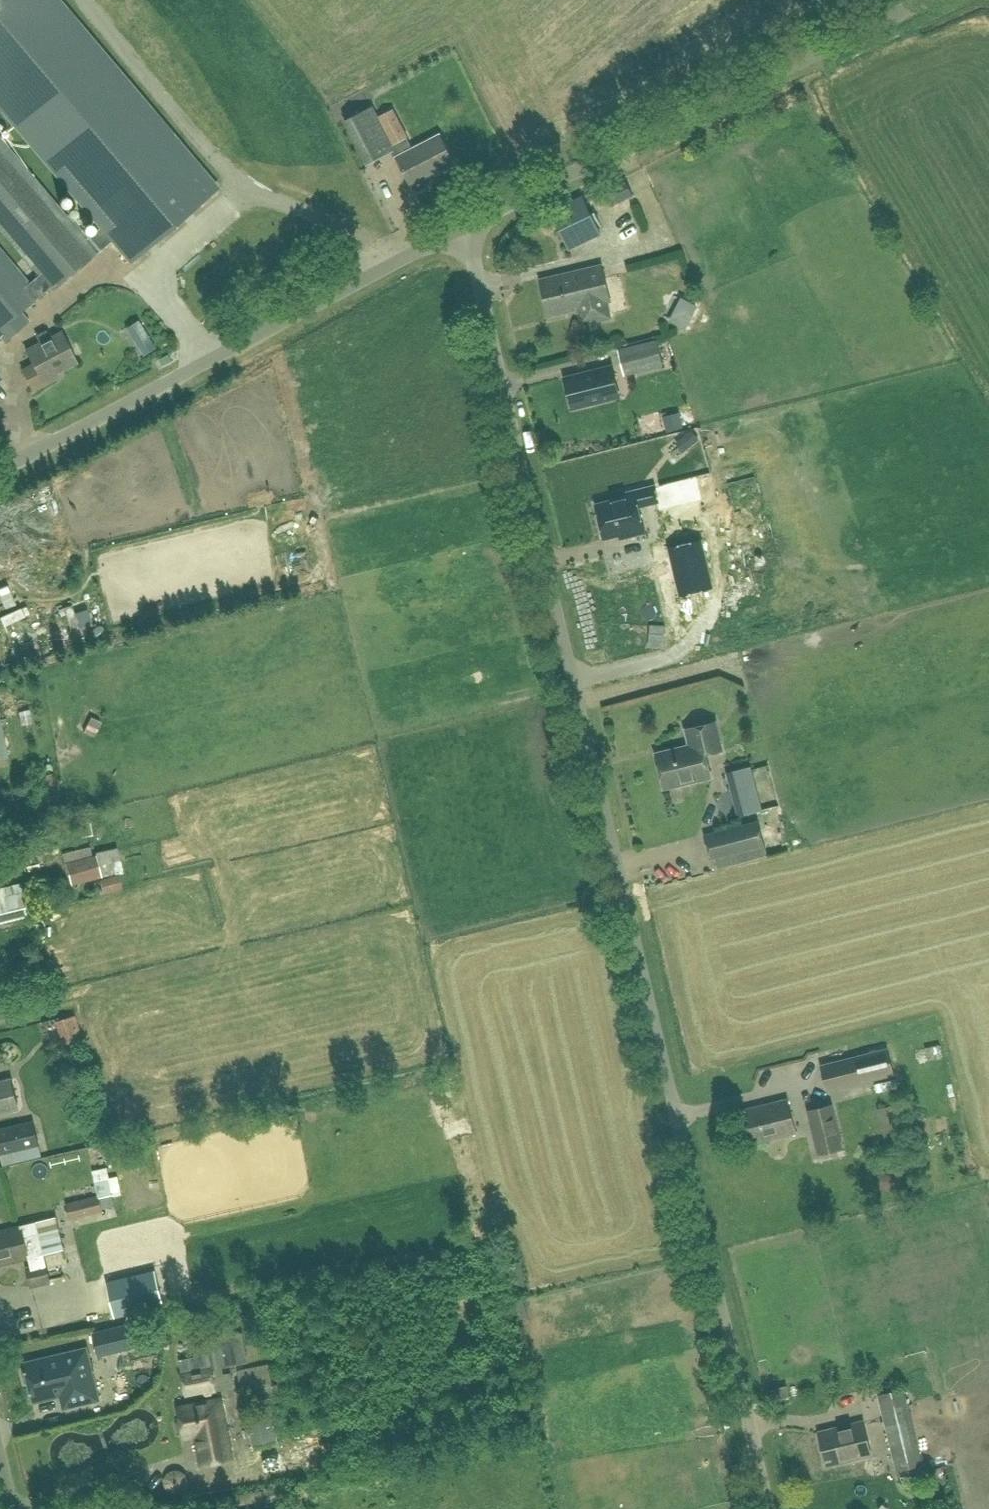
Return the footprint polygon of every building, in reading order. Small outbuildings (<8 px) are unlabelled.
[(111,240),(130,262),(217,188),(57,0),(0,0),(0,108),(100,227),(85,240),(96,252),(111,240)] [(395,142),(410,135),(394,105),(380,112),(395,142)] [(419,191),(429,186),(430,181),(429,177),(455,164),(440,135),(411,150),(406,140),(392,147),(372,107),(345,121),(368,165),(395,151),(398,157),(397,157),(414,189),(419,191)] [(3,342),(28,321),(20,312),(38,296),(49,287),(52,290),(96,252),(85,240),(0,139),(0,229),(39,275),(29,284),(0,251),(0,338),(3,342)] [(611,207),(633,196),(623,177),(601,187),(611,207)] [(599,234),(591,216),(581,197),(552,212),(570,248),(599,234)] [(601,266),(540,281),(549,315),(578,308),(582,323),(609,317),(606,302),(609,301),(601,266)] [(134,334),(146,351),(160,341),(148,324),(134,334)] [(59,376),(57,372),(77,363),(62,333),(49,339),(45,332),(35,337),(39,344),(27,350),(34,364),(23,369),(33,389),(59,376)] [(655,341),(618,350),(624,374),(661,365),(655,341)] [(564,378),(572,409),(619,397),(612,366),(564,378)] [(640,508),(659,503),(655,487),(624,494),(625,498),(597,505),(605,540),(621,536),(622,540),(646,534),(640,508)] [(703,540),(671,547),(683,594),(715,587),(703,540)] [(4,610),(16,609),(14,587),(2,588),(4,610)] [(4,612),(4,625),(31,624),(31,611),(4,612)] [(652,624),(653,646),(668,646),(667,623),(652,624)] [(694,744),(656,753),(665,788),(711,777),(706,754),(723,750),(716,722),(687,729),(688,730),(691,730),(694,744)] [(748,768),(732,772),(736,789),(752,785),(748,768)] [(756,791),(773,786),(768,768),(750,773),(756,791)] [(758,821),(705,835),(712,860),(765,846),(758,821)] [(71,886),(122,873),(115,848),(94,853),(95,856),(91,857),(89,848),(62,855),(71,886)] [(103,894),(121,889),(117,876),(99,881),(103,894)] [(24,901),(20,884),(0,889),(0,907),(24,901)] [(84,1040),(80,1015),(58,1018),(63,1044),(84,1040)] [(826,1059),(847,1053),(844,1043),(823,1049),(826,1059)] [(822,1066),(828,1089),(893,1074),(887,1050),(822,1066)] [(18,1109),(11,1081),(0,1084),(0,1114),(18,1109)] [(750,1144),(795,1133),(787,1099),(742,1109),(750,1144)] [(808,1111),(815,1142),(818,1154),(842,1148),(831,1105),(808,1111)] [(0,1129),(0,1155),(39,1145),(33,1121),(0,1129)] [(112,1179),(98,1182),(102,1197),(115,1194),(112,1179)] [(71,1220),(102,1212),(98,1196),(67,1203),(71,1220)] [(35,1222),(42,1253),(64,1248),(56,1217),(35,1222)] [(42,1253),(35,1222),(21,1225),(0,1230),(0,1265),(27,1259),(29,1259),(28,1257),(42,1253)] [(30,1288),(51,1282),(46,1263),(45,1264),(29,1267),(26,1268),(30,1288)] [(90,1284),(121,1275),(118,1265),(87,1273),(90,1284)] [(155,1270),(106,1282),(115,1318),(164,1306),(155,1270)] [(99,1355),(132,1347),(126,1324),(93,1332),(99,1355)] [(182,1359),(185,1374),(188,1393),(216,1388),(217,1390),(233,1387),(231,1373),(224,1374),(223,1367),(249,1363),(248,1356),(243,1333),(239,1334),(192,1342),(195,1357),(182,1359)] [(35,1404),(66,1396),(68,1405),(97,1398),(85,1348),(25,1363),(26,1368),(22,1370),(25,1382),(29,1382),(33,1396),(35,1404)] [(268,1365),(238,1371),(245,1402),(275,1396),(268,1365)] [(893,1459),(919,1452),(905,1388),(878,1395),(893,1459)] [(178,1423),(180,1433),(185,1434),(186,1436),(197,1434),(202,1464),(232,1459),(221,1400),(180,1407),(183,1420),(178,1423)] [(272,1405),(246,1410),(254,1447),(279,1442),(272,1405)] [(826,1465),(871,1454),(862,1420),(817,1431),(826,1465)]
